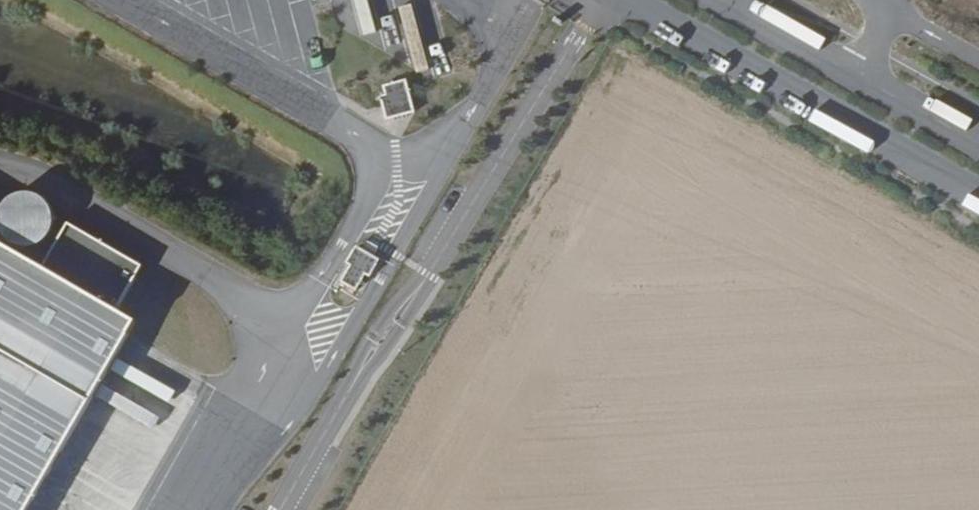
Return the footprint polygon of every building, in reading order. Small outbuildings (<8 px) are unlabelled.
[(382,95),(388,119),(416,111),(407,79),(384,85),(387,94),(382,95)] [(0,244),(0,509),(41,509),(145,330),(126,319),(152,275),(79,233),(70,248),(62,244),(63,236),(62,228),(60,223),(57,218),(50,213),(42,211),(39,210),(32,212),(26,215),(21,219),(18,224),(16,234),(18,244),(21,249),(26,254),(34,257),(40,258),(49,256),(61,264),(54,275),(0,244)] [(344,281),(356,287),(365,272),(370,274),(376,262),(354,250),(348,262),(353,265),(344,281)]
